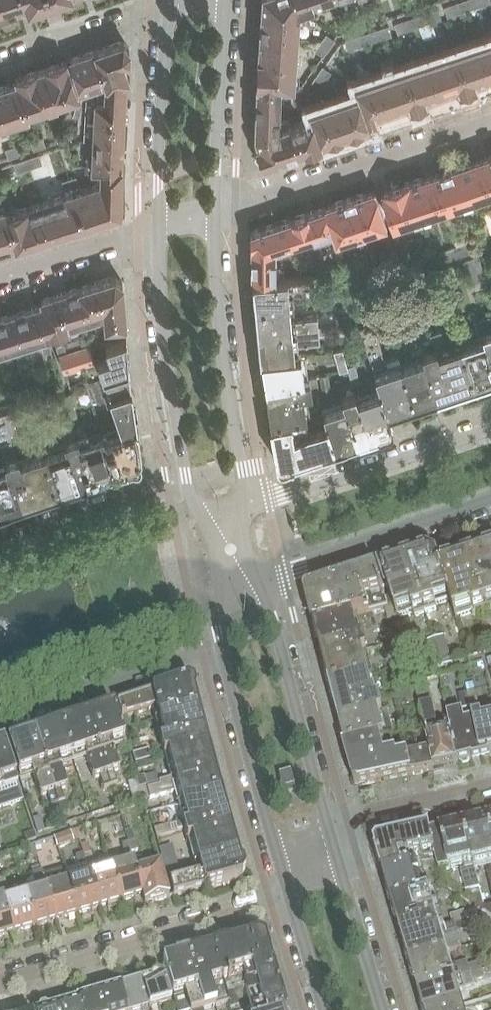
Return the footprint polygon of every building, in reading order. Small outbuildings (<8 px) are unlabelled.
[(26,5),(24,0),(0,0),(0,14),(26,5)] [(26,5),(28,9),(49,2),(48,0),(24,0),(26,5)] [(313,0),(262,0),(261,11),(299,15),(316,9),(313,0)] [(468,0),(465,0),(462,1),(465,11),(471,9),(468,0)] [(475,0),(468,0),(471,9),(478,7),(475,0)] [(456,3),(459,13),(465,11),(462,1),(456,3)] [(459,13),(456,3),(449,5),(453,15),(459,13)] [(443,7),(446,18),(453,15),(449,5),(443,7)] [(441,19),(437,9),(431,11),(435,22),(441,19)] [(299,15),(261,11),(261,35),(294,38),(295,20),(299,21),(299,15)] [(425,14),(428,24),(435,22),(431,11),(425,14)] [(317,20),(306,13),(302,19),(313,26),(317,20)] [(428,24),(425,14),(419,16),(422,26),(428,24)] [(412,18),(416,28),(422,26),(419,16),(412,18)] [(416,28),(412,18),(406,20),(410,30),(416,28)] [(359,30),(356,20),(339,26),(342,35),(359,30)] [(400,22),(403,32),(410,30),(406,20),(400,22)] [(394,24),(397,34),(403,32),(400,22),(394,24)] [(388,26),(382,28),(385,38),(391,36),(388,26)] [(382,28),(375,30),(379,40),(385,38),(382,28)] [(371,31),(369,32),(373,42),(379,40),(375,30),(371,31)] [(369,32),(363,34),(366,44),(373,42),(369,32)] [(334,40),(325,34),(320,42),(328,48),(334,40)] [(358,36),(357,36),(360,47),(366,44),(363,34),(358,36)] [(292,62),(294,38),(261,35),(260,59),(292,62)] [(357,36),(350,39),(354,49),(360,47),(357,36)] [(479,41),(490,75),(490,37),(479,41)] [(350,39),(344,41),(348,51),(354,49),(350,39)] [(97,49),(68,58),(69,60),(80,92),(104,85),(103,86),(124,79),(124,78),(126,77),(121,60),(127,58),(127,48),(121,41),(97,49)] [(475,80),(490,75),(479,41),(462,47),(461,44),(453,46),(467,88),(476,85),(475,80)] [(328,48),(320,42),(314,51),(322,56),(328,48)] [(458,91),(467,88),(453,46),(449,47),(450,51),(431,58),(442,92),(457,87),(458,91)] [(425,98),(442,92),(431,58),(411,64),(410,60),(403,63),(417,104),(426,101),(425,98)] [(292,62),(260,59),(259,82),(281,84),(281,85),(295,86),(295,96),(294,106),(301,107),(303,84),(295,84),(295,80),(291,80),(292,62)] [(66,60),(41,69),(53,104),(57,103),(55,101),(77,93),(66,60)] [(400,68),(381,75),(392,109),(407,104),(408,108),(417,104),(403,63),(399,64),(400,68)] [(334,75),(322,67),(314,78),(326,86),(334,75)] [(47,107),(53,104),(41,69),(15,78),(16,82),(26,111),(46,104),(47,107)] [(376,114),(392,109),(381,75),(361,81),(360,77),(354,79),(359,92),(368,121),(377,118),(376,114)] [(92,130),(92,134),(122,136),(122,129),(123,109),(124,79),(103,86),(103,101),(94,101),(92,130)] [(26,111),(16,82),(0,87),(0,118),(3,125),(7,124),(7,122),(28,115),(26,111)] [(278,128),(281,85),(281,84),(259,82),(257,128),(278,128)] [(368,121),(359,92),(353,94),(354,96),(334,103),(345,135),(370,127),(368,121)] [(319,144),(345,135),(334,103),(315,109),(315,107),(308,109),(319,144)] [(81,108),(81,104),(79,104),(79,107),(75,106),(73,116),(79,118),(81,108)] [(277,135),(284,156),(314,147),(307,125),(277,135)] [(70,138),(67,128),(54,132),(57,142),(70,138)] [(278,128),(257,128),(257,145),(253,146),(253,158),(261,164),(284,156),(277,135),(278,128)] [(83,130),(83,139),(92,139),(91,141),(91,149),(90,170),(99,171),(98,183),(98,185),(103,183),(106,192),(119,193),(120,166),(121,157),(122,136),(92,134),(92,130),(83,130)] [(45,146),(41,135),(30,139),(33,150),(45,146)] [(20,154),(17,145),(5,149),(8,158),(20,154)] [(490,191),(490,153),(480,157),(490,191)] [(42,164),(39,154),(25,159),(29,168),(42,164)] [(467,202),(469,201),(468,197),(486,191),(487,194),(490,193),(490,191),(480,157),(455,166),(467,202)] [(15,173),(29,168),(25,159),(12,163),(15,173)] [(459,204),(467,202),(455,166),(430,174),(442,210),(447,209),(446,205),(458,201),(459,204)] [(76,174),(68,177),(73,191),(83,223),(118,212),(119,193),(106,192),(103,183),(98,185),(98,183),(81,188),(76,174)] [(405,182),(417,218),(420,217),(419,214),(436,208),(437,212),(442,210),(430,174),(405,182)] [(66,193),(45,200),(55,232),(83,223),(73,191),(68,177),(61,179),(66,193)] [(411,220),(417,218),(405,182),(380,191),(392,227),(396,225),(395,222),(410,217),(411,220)] [(350,197),(361,230),(380,224),(381,226),(385,225),(373,189),(350,197)] [(13,240),(3,208),(5,208),(0,193),(0,245),(13,240)] [(323,206),(322,207),(330,230),(334,242),(339,241),(338,238),(352,233),(353,236),(362,233),(361,230),(350,197),(323,206)] [(5,208),(3,208),(13,240),(15,245),(21,243),(55,232),(45,200),(11,211),(6,212),(5,208)] [(330,230),(322,207),(265,227),(272,250),(295,242),(298,251),(311,247),(308,238),(330,230)] [(250,276),(273,274),(272,250),(265,227),(250,232),(250,276)] [(407,252),(401,232),(395,234),(401,254),(407,252)] [(395,256),(389,235),(382,238),(389,258),(395,256)] [(471,252),(467,242),(455,246),(458,256),(471,252)] [(446,261),(458,256),(455,246),(443,251),(446,261)] [(403,261),(409,259),(407,252),(401,254),(403,261)] [(478,257),(470,259),(477,281),(484,279),(478,257)] [(316,269),(314,258),(301,260),(302,270),(316,269)] [(469,284),(477,281),(470,259),(463,261),(469,284)] [(443,291),(437,271),(424,275),(430,295),(443,291)] [(348,298),(340,273),(331,274),(334,299),(348,298)] [(113,276),(93,282),(104,314),(104,325),(124,323),(121,282),(113,276)] [(313,276),(251,281),(252,293),(253,304),(255,305),(255,306),(291,303),(290,291),(314,288),(313,276)] [(410,304),(426,299),(418,276),(403,281),(410,304)] [(366,289),(362,279),(349,284),(353,293),(366,289)] [(93,282),(65,291),(75,324),(104,314),(93,282)] [(41,304),(50,331),(75,324),(65,291),(40,299),(41,304)] [(375,301),(372,292),(350,300),(353,309),(375,301)] [(257,331),(319,326),(317,314),(293,316),(291,303),(255,306),(256,309),(254,312),(255,319),(257,320),(257,322),(256,322),(257,331)] [(44,333),(50,331),(41,304),(35,306),(3,316),(13,348),(38,340),(43,354),(50,351),(45,337),(44,333)] [(420,314),(417,305),(407,308),(410,317),(420,314)] [(354,324),(351,313),(335,315),(336,325),(354,324)] [(3,316),(0,317),(0,352),(13,348),(3,316)] [(470,385),(475,383),(478,385),(485,382),(486,380),(490,378),(490,365),(488,356),(490,355),(490,324),(489,318),(480,321),(484,333),(486,339),(457,348),(470,385)] [(388,413),(397,409),(400,408),(403,410),(410,408),(411,405),(412,405),(399,368),(389,371),(374,325),(359,331),(382,397),(388,413)] [(261,356),(261,358),(297,355),(296,341),(320,339),(320,336),(330,335),(329,326),(319,327),(319,326),(257,331),(258,344),(259,344),(260,346),(258,348),(259,355),(261,356)] [(123,328),(114,328),(115,340),(123,337),(125,336),(124,328),(123,328)] [(430,375),(437,396),(460,389),(462,390),(469,387),(470,386),(470,385),(457,348),(448,351),(443,331),(434,333),(438,349),(434,350),(436,354),(434,355),(440,372),(430,375)] [(84,336),(55,347),(64,372),(83,365),(88,381),(125,368),(123,337),(115,340),(104,344),(107,354),(93,359),(89,349),(97,346),(94,337),(85,340),(84,336)] [(399,368),(412,405),(416,403),(419,405),(426,402),(427,399),(437,396),(430,375),(440,372),(434,355),(436,354),(434,350),(426,353),(427,358),(399,368)] [(347,367),(343,351),(335,353),(340,372),(348,370),(352,385),(359,383),(355,365),(347,367)] [(284,380),(304,377),(301,354),(297,355),(261,358),(261,361),(259,364),(260,371),(263,373),(266,396),(286,393),(284,380)] [(88,381),(85,382),(93,403),(105,398),(106,401),(110,400),(121,431),(136,426),(127,368),(125,368),(88,381)] [(330,388),(328,374),(320,375),(322,389),(330,388)] [(310,377),(304,377),(284,380),(286,393),(266,396),(267,407),(266,410),(267,416),(269,418),(269,421),(308,416),(305,390),(311,389),(310,377)] [(26,389),(30,400),(47,394),(43,384),(26,389)] [(16,405),(30,400),(26,389),(12,394),(16,405)] [(77,416),(69,394),(54,399),(61,421),(77,416)] [(388,413),(382,397),(360,404),(357,397),(354,398),(359,415),(348,419),(355,440),(378,433),(378,435),(389,431),(391,429),(391,425),(388,413)] [(346,443),(355,440),(348,419),(359,415),(354,398),(344,401),(347,409),(324,416),(327,427),(334,448),(336,447),(339,448),(345,446),(346,443)] [(10,412),(0,416),(0,435),(2,440),(17,435),(10,412)] [(310,420),(270,425),(269,425),(275,464),(279,466),(283,467),(293,463),(293,462),(320,452),(314,431),(310,420)] [(103,436),(101,437),(113,472),(128,466),(131,465),(135,465),(138,465),(139,462),(139,460),(138,457),(140,454),(136,426),(121,431),(103,436)] [(331,448),(334,448),(327,427),(314,431),(320,452),(322,451),(325,452),(330,451),(331,448)] [(111,476),(113,472),(101,437),(103,436),(102,433),(78,440),(77,435),(74,436),(82,461),(72,464),(78,484),(101,476),(104,478),(111,476)] [(68,487),(78,484),(72,464),(82,461),(74,436),(63,440),(65,445),(40,453),(53,494),(54,492),(57,491),(60,492),(67,490),(68,487)] [(0,459),(0,512),(7,510),(9,507),(17,504),(11,483),(21,479),(16,462),(19,460),(18,455),(17,454),(13,440),(0,445),(0,448),(3,458),(0,459)] [(40,453),(19,460),(16,462),(21,479),(11,483),(17,504),(42,496),(46,498),(52,495),(53,494),(40,453)] [(467,558),(483,611),(490,608),(490,548),(485,550),(484,553),(467,558)] [(407,561),(425,613),(436,609),(435,605),(449,601),(448,598),(450,597),(439,566),(436,559),(434,556),(431,555),(431,553),(429,553),(428,553),(428,554),(407,561)] [(455,618),(475,612),(475,614),(483,611),(467,558),(455,562),(451,562),(439,566),(450,597),(448,598),(449,601),(455,618)] [(384,574),(397,618),(413,612),(414,617),(425,613),(407,561),(396,565),(392,564),(386,566),(384,569),(381,570),(384,574)] [(314,625),(354,615),(366,612),(388,605),(384,590),(377,569),(311,591),(308,593),(307,594),(306,595),(306,596),(305,598),(305,599),(306,600),(313,626),(314,625)] [(384,609),(387,620),(395,617),(393,607),(384,609)] [(360,640),(354,615),(314,625),(315,629),(313,632),(315,638),(318,639),(320,650),(341,645),(344,656),(364,651),(369,650),(366,639),(360,640)] [(490,649),(490,624),(489,620),(481,622),(490,650),(490,649)] [(401,652),(397,634),(381,638),(385,656),(401,652)] [(452,663),(443,636),(425,643),(435,669),(452,663)] [(329,687),(370,677),(364,651),(344,656),(341,645),(320,650),(326,673),(325,676),(326,683),(329,685),(329,687)] [(357,705),(377,700),(370,677),(329,687),(330,689),(328,692),(330,699),(333,700),(339,722),(360,716),(357,705)] [(457,764),(457,763),(448,722),(436,725),(431,703),(427,681),(415,684),(429,751),(433,770),(457,764)] [(158,717),(196,708),(193,694),(194,691),(192,684),(186,682),(116,705),(121,719),(156,709),(158,717)] [(413,703),(410,686),(395,689),(398,706),(413,703)] [(479,713),(474,692),(466,694),(480,757),(490,754),(490,710),(479,713)] [(457,763),(480,757),(466,694),(457,697),(462,717),(448,721),(448,722),(457,763)] [(346,748),(383,738),(386,737),(380,712),(385,711),(382,699),(377,700),(357,705),(360,716),(339,722),(342,734),(340,736),(345,745),(346,748)] [(109,746),(124,741),(113,708),(110,709),(107,708),(101,710),(100,712),(88,716),(111,786),(116,785),(112,771),(117,770),(109,746)] [(159,742),(163,756),(168,755),(183,750),(179,738),(204,733),(203,731),(205,731),(199,711),(196,708),(158,717),(164,741),(159,742)] [(62,725),(59,726),(70,759),(84,754),(92,778),(99,776),(111,813),(119,810),(111,786),(88,716),(73,721),(70,721),(64,723),(62,725)] [(47,730),(32,735),(58,804),(64,802),(59,788),(64,786),(56,763),(70,759),(59,726),(58,727),(55,726),(48,728),(47,730)] [(174,779),(214,769),(213,765),(214,763),(213,755),(210,753),(204,733),(179,738),(183,750),(168,755),(174,779)] [(58,804),(32,735),(21,739),(18,738),(11,740),(10,742),(7,743),(18,776),(29,772),(37,795),(46,792),(49,800),(44,803),(46,808),(49,810),(53,812),(57,824),(64,822),(58,804)] [(388,757),(383,738),(346,748),(344,748),(353,782),(356,781),(361,784),(392,778),(388,757)] [(4,745),(4,744),(0,746),(0,804),(21,797),(15,779),(4,745)] [(153,768),(149,750),(133,754),(138,771),(153,768)] [(433,771),(433,770),(429,751),(418,753),(400,758),(399,754),(388,757),(392,778),(433,771)] [(181,805),(221,794),(220,790),(221,787),(219,780),(217,779),(214,769),(174,779),(158,783),(159,785),(148,788),(145,777),(137,779),(143,800),(177,791),(181,805)] [(289,772),(278,775),(282,789),(283,789),(284,795),(294,792),(292,786),(293,786),(289,772)] [(209,836),(230,830),(224,805),(225,802),(224,796),(221,794),(181,805),(185,820),(154,828),(159,846),(176,842),(173,830),(182,828),(184,832),(184,831),(184,830),(206,824),(209,836)] [(44,830),(39,817),(34,819),(38,832),(44,830)] [(97,823),(101,834),(109,832),(105,820),(97,823)] [(464,825),(474,866),(488,863),(490,872),(488,873),(490,888),(490,835),(487,820),(477,822),(475,821),(468,823),(467,825),(464,825)] [(198,865),(237,854),(236,850),(237,846),(236,840),(233,838),(230,830),(209,836),(206,824),(184,830),(184,831),(184,832),(186,842),(192,840),(198,865)] [(474,866),(464,825),(454,828),(451,827),(445,828),(443,831),(431,834),(438,862),(440,872),(446,871),(465,867),(474,905),(484,911),(483,907),(474,866)] [(76,829),(54,837),(57,848),(74,842),(73,840),(79,838),(76,829)] [(131,830),(125,831),(128,843),(134,841),(131,830)] [(410,836),(417,865),(438,862),(431,834),(429,832),(410,836)] [(33,833),(24,836),(26,843),(35,839),(33,833)] [(410,836),(379,843),(376,848),(383,875),(417,865),(410,836)] [(134,841),(128,843),(130,853),(137,851),(135,841),(134,841)] [(128,843),(121,845),(123,855),(130,853),(128,843)] [(26,848),(28,857),(36,855),(33,845),(26,848)] [(81,846),(83,855),(99,906),(107,904),(112,905),(118,903),(120,900),(121,900),(111,867),(95,872),(87,845),(81,846)] [(240,863),(237,854),(198,865),(200,874),(169,882),(174,898),(204,889),(241,879),(245,872),(243,865),(240,863)] [(78,867),(66,871),(79,912),(82,914),(89,912),(91,909),(99,906),(83,855),(75,858),(78,867)] [(123,863),(111,867),(121,900),(122,899),(125,901),(132,899),(133,896),(141,894),(134,862),(133,860),(123,863)] [(141,894),(142,895),(145,904),(154,902),(159,902),(164,901),(167,898),(170,898),(159,863),(142,867),(141,860),(134,862),(141,894)] [(383,875),(392,904),(423,894),(419,878),(424,877),(422,872),(430,870),(431,874),(440,872),(438,862),(417,865),(383,875)] [(182,875),(180,869),(169,871),(170,878),(182,875)] [(77,913),(79,912),(66,871),(44,878),(56,919),(65,916),(68,918),(75,916),(77,913)] [(34,890),(25,892),(35,926),(36,926),(39,927),(45,925),(47,922),(56,919),(44,878),(43,878),(41,872),(30,876),(34,890)] [(440,884),(430,887),(432,893),(442,890),(440,884)] [(33,926),(35,926),(25,892),(4,899),(14,932),(21,930),(25,931),(31,929),(33,926)] [(423,894),(392,904),(399,928),(418,922),(421,934),(445,927),(442,917),(437,918),(429,893),(423,894)] [(0,900),(0,938),(3,938),(4,935),(14,932),(4,899),(0,900)] [(464,912),(450,916),(453,924),(467,920),(478,917),(476,911),(465,914),(464,912)] [(409,962),(410,963),(447,952),(444,941),(457,937),(456,933),(469,929),(467,920),(453,924),(445,927),(421,934),(418,922),(399,928),(406,951),(405,953),(405,954),(405,956),(405,957),(406,958),(407,960),(408,961),(409,962)] [(480,926),(485,942),(490,940),(490,923),(480,926)] [(234,943),(243,972),(271,965),(264,940),(258,936),(234,943)] [(236,974),(243,972),(234,943),(202,951),(212,985),(218,1006),(228,1003),(230,1009),(236,1007),(229,981),(238,978),(236,974)] [(212,985),(202,951),(188,956),(202,1009),(218,1006),(212,985)] [(456,979),(447,952),(410,963),(410,966),(410,967),(410,969),(410,970),(410,971),(411,972),(411,973),(412,974),(413,975),(418,990),(456,979)] [(202,1009),(188,956),(163,963),(166,975),(172,996),(176,1009),(202,1009)] [(467,966),(470,974),(482,970),(480,962),(467,966)] [(247,997),(278,988),(271,965),(243,972),(246,984),(244,984),(247,997)] [(417,991),(421,1004),(420,1005),(420,1006),(420,1007),(420,1008),(420,1009),(449,1009),(464,1005),(459,991),(465,989),(464,988),(475,985),(473,981),(484,978),(482,970),(470,974),(456,979),(418,990),(417,991)] [(171,1004),(163,976),(160,976),(157,975),(152,976),(150,980),(141,982),(149,1009),(158,1009),(157,1008),(171,1004)] [(120,988),(127,1009),(149,1009),(141,982),(120,988)] [(99,994),(103,1009),(127,1009),(120,988),(99,994)] [(278,988),(247,997),(251,1009),(285,1009),(278,988)] [(78,1000),(81,1009),(103,1009),(99,994),(78,1000)] [(78,1000),(56,1006),(57,1009),(81,1009),(78,1000)]
